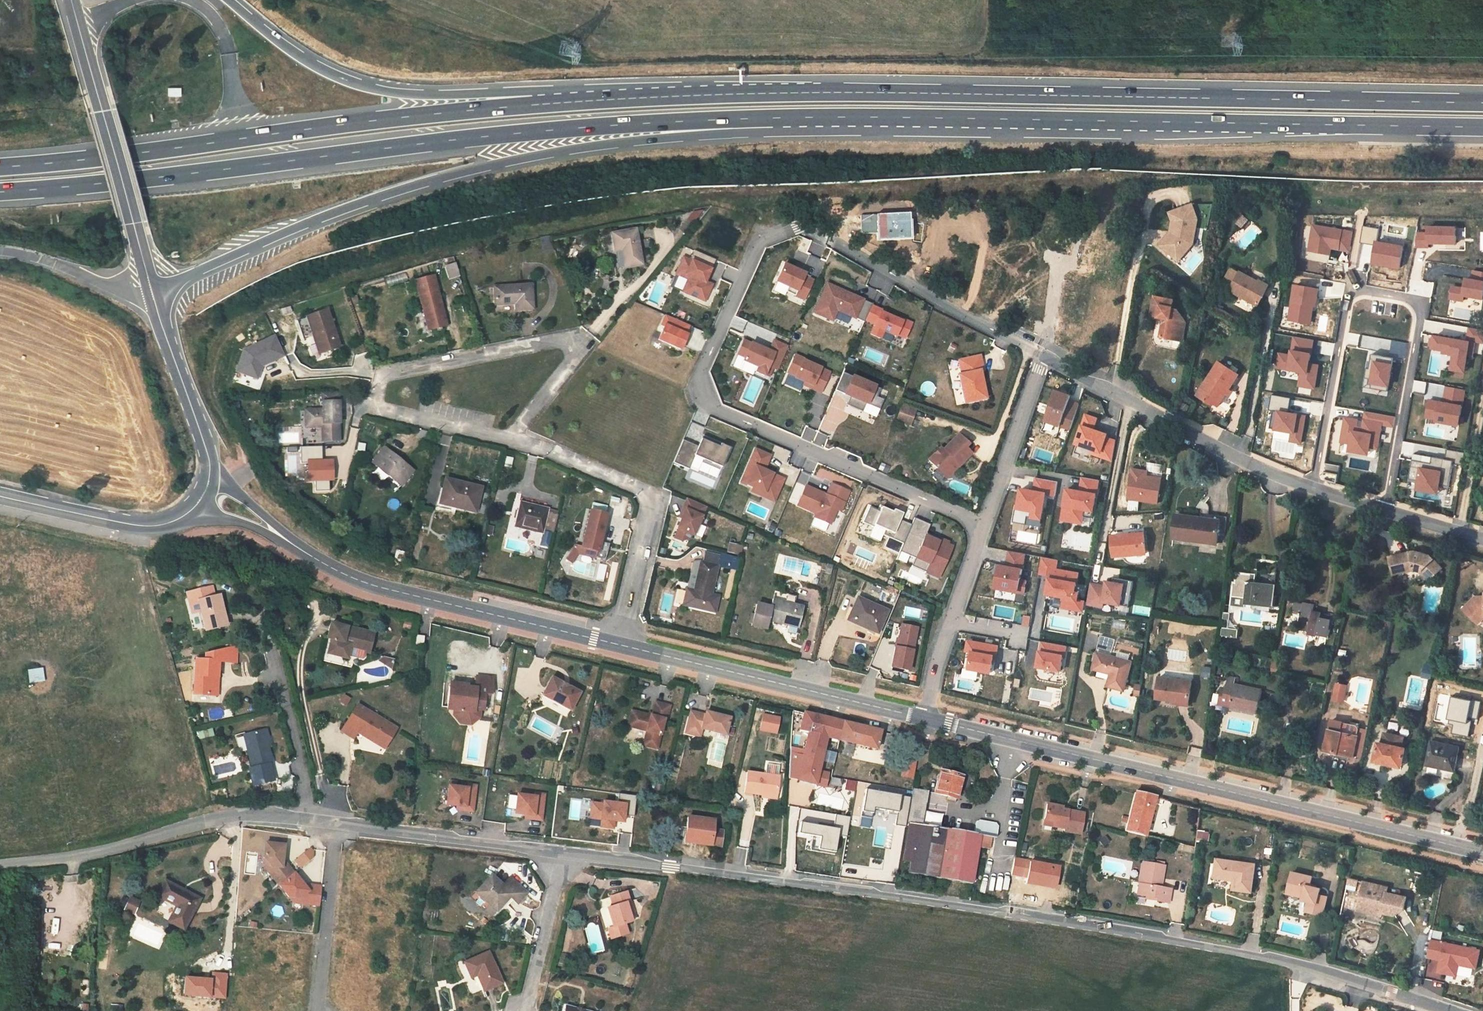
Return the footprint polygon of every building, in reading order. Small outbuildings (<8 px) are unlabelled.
[(1210,202),(1193,204),(1173,211),(1178,222),(1175,237),(1164,251),(1179,263),(1193,247),(1193,240),(1196,241),(1198,225),(1206,226),(1210,202)] [(1171,222),(1169,236),(1159,247),(1164,251),(1175,237),(1178,222),(1173,211),(1168,213),(1171,222)] [(692,224),(686,220),(679,229),(684,234),(692,224)] [(1354,232),(1314,225),(1309,254),(1331,258),(1333,250),(1350,253),(1354,232)] [(1458,228),(1427,228),(1427,245),(1458,246),(1458,228)] [(635,230),(611,234),(614,251),(620,250),(624,267),(642,264),(635,230)] [(716,260),(694,251),(689,261),(683,258),(676,274),(688,279),(683,291),(705,301),(710,288),(705,285),(716,260)] [(805,274),(783,264),(776,281),(797,291),(795,295),(804,299),(812,280),(804,276),(805,274)] [(453,265),(446,267),(449,278),(456,276),(453,265)] [(1452,286),(1450,300),(1464,302),(1465,297),(1482,300),(1482,272),(1473,270),(1471,280),(1466,279),(1464,288),(1452,286)] [(1230,292),(1259,307),(1269,288),(1240,273),(1230,292)] [(415,281),(428,331),(447,326),(435,280),(415,281)] [(531,284),(494,286),(495,305),(515,303),(516,310),(534,309),(531,284)] [(872,304),(827,284),(814,312),(832,321),(837,310),(864,322),(865,320),(871,306),(872,304)] [(1318,290),(1294,286),(1288,323),(1312,326),(1318,290)] [(1185,323),(1177,310),(1173,309),(1174,300),(1153,296),(1149,316),(1170,320),(1169,325),(1166,325),(1161,328),(1159,340),(1172,342),(1173,336),(1182,337),(1185,323)] [(884,312),(871,306),(865,320),(875,324),(871,334),(880,338),(883,331),(896,336),(896,335),(905,338),(912,323),(900,318),(899,320),(884,314),(884,312)] [(340,347),(327,310),(306,317),(319,354),(340,347)] [(689,325),(666,315),(662,324),(664,326),(658,339),(681,349),(687,335),(685,334),(689,325)] [(306,317),(296,320),(303,342),(313,339),(306,317)] [(1172,342),(1181,344),(1182,337),(1173,336),(1172,342)] [(1314,340),(1294,336),(1287,371),(1301,374),(1298,386),(1316,389),(1321,365),(1310,363),(1314,340)] [(1471,343),(1433,337),(1430,352),(1453,356),(1450,371),(1466,374),(1471,343)] [(769,352),(743,341),(737,355),(744,357),(742,361),(758,367),(756,372),(764,376),(765,374),(769,376),(771,372),(769,371),(771,367),(777,370),(787,347),(774,342),(769,352)] [(1394,359),(1373,355),(1371,371),(1367,370),(1365,378),(1373,380),(1371,390),(1389,393),(1394,359)] [(828,373),(794,356),(787,373),(806,384),(804,387),(820,393),(828,373)] [(986,401),(981,372),(984,371),(982,357),(961,361),(964,376),(960,376),(965,404),(986,401)] [(1241,378),(1218,363),(1217,363),(1197,396),(1212,406),(1214,404),(1219,396),(1228,394),(1232,394),(1241,378)] [(843,373),(835,391),(850,397),(846,405),(862,412),(865,403),(879,409),(883,400),(876,397),(880,389),(843,373)] [(1466,390),(1447,387),(1444,402),(1429,400),(1425,421),(1460,427),(1466,390)] [(1068,395),(1056,391),(1045,420),(1070,429),(1079,405),(1067,400),(1068,395)] [(1219,396),(1214,404),(1219,407),(1228,394),(1219,396)] [(322,426),(323,441),(338,441),(338,423),(339,423),(338,395),(321,395),(322,410),(305,410),(306,427),(322,426)] [(1291,399),(1272,396),(1269,412),(1274,413),(1270,430),(1290,434),(1289,441),(1302,443),(1304,433),(1296,431),(1299,415),(1289,413),(1291,399)] [(1182,401),(1179,407),(1182,409),(1187,411),(1190,406),(1183,402),(1182,401)] [(902,408),(897,422),(910,427),(915,413),(902,408)] [(1363,422),(1344,418),(1340,443),(1349,445),(1348,455),(1370,458),(1371,450),(1380,451),(1384,427),(1395,428),(1396,418),(1365,413),(1363,422)] [(1099,419),(1086,415),(1077,444),(1094,449),(1093,453),(1112,459),(1117,441),(1107,438),(1109,434),(1096,430),(1099,419)] [(1045,431),(1055,434),(1057,428),(1047,425),(1045,431)] [(955,436),(942,449),(940,447),(927,460),(928,461),(929,462),(935,468),(937,466),(948,476),(954,471),(953,467),(957,463),(959,465),(971,453),(965,446),(968,443),(958,433),(955,436)] [(698,447),(683,441),(674,462),(688,468),(694,456),(721,467),(729,449),(704,438),(701,445),(698,447)] [(323,441),(323,451),(339,451),(338,441),(323,441)] [(413,470),(384,448),(372,462),(400,485),(413,470)] [(770,456),(755,449),(741,482),(753,487),(752,491),(774,500),(784,479),(764,470),(770,456)] [(1445,460),(1433,458),(1432,465),(1414,462),(1411,480),(1418,481),(1416,492),(1439,496),(1441,490),(1455,493),(1462,453),(1447,450),(1445,460)] [(935,468),(946,479),(948,476),(937,466),(935,468)] [(1134,469),(1129,499),(1158,504),(1162,479),(1147,477),(1148,472),(1134,469)] [(1099,480),(1083,477),(1080,492),(1067,489),(1062,520),(1083,524),(1085,516),(1092,518),(1099,480)] [(1058,482),(1037,478),(1035,492),(1022,490),(1019,509),(1014,508),(1012,523),(1026,525),(1027,517),(1042,520),(1046,494),(1055,495),(1058,482)] [(481,488),(445,480),(441,498),(458,502),(457,509),(476,513),(481,488)] [(826,496),(806,487),(798,505),(817,513),(815,517),(830,524),(836,509),(841,511),(849,492),(831,484),(826,496)] [(458,502),(441,498),(440,504),(457,509),(458,502)] [(701,504),(687,498),(683,509),(685,510),(682,518),(677,529),(694,536),(706,507),(701,504)] [(548,509),(520,503),(515,526),(542,533),(542,531),(547,512),(548,509)] [(880,512),(870,508),(865,521),(886,530),(884,534),(904,542),(912,525),(899,520),(900,518),(894,515),(894,513),(882,508),(880,512)] [(607,515),(590,511),(581,548),(598,551),(607,515)] [(552,533),(557,514),(547,512),(542,531),(551,533),(552,533)] [(1219,521),(1177,515),(1173,538),(1216,544),(1219,521)] [(931,525),(915,518),(912,525),(904,542),(901,551),(916,558),(912,565),(940,577),(953,546),(947,544),(948,541),(928,533),(931,525)] [(542,533),(539,545),(547,547),(551,533),(542,531),(542,533)] [(1131,535),(1113,536),(1115,556),(1146,554),(1145,536),(1132,537),(1131,535)] [(742,555),(744,546),(732,543),(730,552),(742,555)] [(1417,550),(1390,557),(1394,575),(1414,570),(1422,574),(1429,581),(1442,568),(1432,556),(1417,550)] [(1025,554),(1010,551),(1007,567),(1000,565),(996,588),(1025,593),(1027,581),(1021,580),(1025,554)] [(700,562),(693,591),(686,589),(682,605),(714,613),(718,597),(710,595),(718,566),(717,566),(719,556),(706,553),(703,563),(700,562)] [(1058,560),(1042,557),(1039,574),(1050,576),(1047,594),(1053,595),(1051,605),(1082,610),(1083,602),(1077,600),(1078,592),(1075,592),(1078,573),(1056,570),(1058,560)] [(1272,605),(1274,586),(1276,573),(1260,570),(1259,584),(1254,584),(1255,576),(1238,574),(1237,584),(1235,584),(1233,596),(1247,598),(1247,602),(1272,605)] [(1107,587),(1091,584),(1088,603),(1103,606),(1104,601),(1129,606),(1134,581),(1114,577),(1113,582),(1108,581),(1107,587)] [(226,626),(219,595),(213,597),(211,587),(195,590),(197,596),(187,599),(191,614),(200,612),(206,631),(226,626)] [(187,599),(197,596),(195,590),(186,592),(187,599)] [(1465,608),(1474,618),(1482,609),(1482,596),(1477,596),(1465,608)] [(886,611),(857,599),(849,618),(869,626),(867,629),(877,633),(886,611)] [(798,628),(803,607),(773,600),(771,608),(756,604),(751,626),(765,629),(768,620),(798,628)] [(1327,637),(1331,619),(1321,617),(1321,613),(1312,612),(1313,605),(1304,603),(1304,605),(1295,603),(1293,613),(1300,614),(1298,627),(1309,629),(1308,633),(1327,637)] [(1474,618),(1479,623),(1482,619),(1482,609),(1474,618)] [(347,624),(331,620),(327,634),(332,636),(327,654),(347,659),(350,649),(368,653),(374,633),(346,626),(347,624)] [(917,627),(902,624),(898,643),(896,642),(890,666),(907,670),(917,627)] [(424,636),(415,635),(414,646),(423,647),(424,636)] [(1114,640),(1101,637),(1092,669),(1111,674),(1107,686),(1124,691),(1131,662),(1110,656),(1114,640)] [(998,646),(968,641),(966,651),(972,652),(969,669),(991,673),(993,663),(995,663),(998,646)] [(1067,646),(1040,641),(1037,658),(1039,659),(1038,666),(1061,670),(1064,656),(1065,656),(1067,646)] [(195,659),(193,694),(211,696),(212,678),(218,678),(219,660),(233,661),(233,648),(207,654),(207,660),(195,659)] [(27,670),(28,683),(43,682),(42,669),(27,670)] [(1194,679),(1160,675),(1157,697),(1175,699),(1175,697),(1191,699),(1194,679)] [(492,678),(476,677),(475,689),(465,688),(465,685),(456,684),(456,688),(448,687),(447,699),(451,699),(450,710),(459,711),(459,713),(462,718),(468,719),(473,715),(473,709),(482,710),(484,694),(490,694),(492,678)] [(1230,707),(1258,713),(1262,690),(1235,684),(1236,679),(1229,677),(1226,689),(1225,694),(1233,695),(1230,707)] [(578,693),(550,678),(541,696),(569,711),(578,693)] [(1342,704),(1346,689),(1337,687),(1334,702),(1342,704)] [(1226,689),(1222,688),(1219,705),(1230,707),(1233,695),(1225,694),(1226,689)] [(656,744),(661,720),(665,721),(668,706),(653,702),(650,717),(629,712),(626,728),(643,732),(641,740),(641,741),(656,744)] [(397,728),(357,705),(341,731),(353,739),(357,733),(359,729),(387,745),(397,728)] [(700,731),(719,736),(723,718),(704,713),(704,716),(689,712),(683,734),(692,736),(693,730),(700,731)] [(808,733),(796,781),(809,784),(815,785),(833,789),(836,776),(827,774),(818,772),(826,738),(876,750),(880,731),(803,713),(799,731),(808,733)] [(760,714),(759,732),(778,734),(779,716),(760,714)] [(1353,756),(1358,736),(1360,727),(1348,724),(1345,734),(1330,731),(1326,751),(1341,754),(1342,757),(1350,759),(1353,756)] [(267,729),(244,735),(253,768),(249,769),(253,786),(274,780),(270,764),(273,763),(269,748),(266,737),(269,736),(267,729)] [(357,733),(384,749),(387,745),(359,729),(357,733)] [(700,731),(693,730),(692,736),(699,738),(700,731)] [(801,746),(805,734),(797,732),(794,744),(801,746)] [(1382,744),(1378,743),(1374,761),(1401,767),(1406,749),(1401,748),(1404,738),(1384,734),(1382,744)] [(640,747),(654,750),(656,744),(641,741),(640,747)] [(1439,768),(1454,771),(1460,747),(1432,741),(1427,765),(1439,768)] [(777,775),(778,766),(767,765),(766,774),(777,775)] [(1437,775),(1439,768),(1427,765),(1425,772),(1437,775)] [(960,776),(939,771),(933,794),(945,796),(956,799),(959,789),(957,789),(960,776)] [(748,774),(746,793),(761,795),(776,797),(779,778),(748,774)] [(962,790),(965,777),(960,776),(957,789),(959,789),(962,790)] [(465,789),(447,787),(444,806),(455,807),(463,808),(462,811),(471,813),(474,787),(465,786),(465,789)] [(914,791),(912,790),(909,807),(906,823),(909,823),(914,791)] [(972,883),(980,835),(921,825),(925,797),(924,797),(925,792),(914,791),(909,823),(902,861),(909,862),(908,873),(972,883)] [(1154,797),(1136,792),(1126,831),(1145,835),(1154,797)] [(534,798),(515,795),(513,814),(524,816),(531,817),(531,820),(540,821),(543,795),(534,794),(534,798)] [(890,803),(864,797),(862,807),(887,813),(890,803)] [(905,808),(907,798),(900,797),(896,814),(906,816),(907,809),(905,808)] [(598,830),(613,830),(613,824),(624,824),(625,803),(588,802),(587,821),(598,821),(598,830)] [(1052,827),(1064,829),(1064,831),(1080,834),(1084,814),(1069,811),(1061,810),(1062,807),(1045,804),(1045,806),(1042,819),(1053,822),(1052,827)] [(845,838),(849,818),(835,815),(835,817),(811,812),(809,820),(801,818),(798,835),(809,838),(807,849),(834,854),(837,836),(845,838)] [(690,843),(711,846),(720,847),(722,830),(712,829),(713,821),(687,818),(686,827),(692,828),(690,843)] [(233,858),(234,844),(225,843),(224,857),(233,858)] [(285,846),(266,845),(265,860),(272,868),(272,872),(289,895),(300,896),(304,902),(320,904),(322,885),(315,884),(308,889),(292,868),(284,868),(285,846)] [(1256,864),(1218,859),(1215,878),(1234,880),(1233,890),(1252,892),(1256,864)] [(1164,867),(1143,862),(1137,895),(1147,897),(1156,898),(1155,901),(1168,903),(1170,889),(1158,887),(1159,878),(1162,879),(1164,867)] [(1312,877),(1292,872),(1288,890),(1304,894),(1303,900),(1308,901),(1306,911),(1323,915),(1327,897),(1319,895),(1321,889),(1310,887),(1312,877)] [(527,893),(510,878),(503,886),(491,876),(476,892),(490,905),(496,910),(497,911),(510,897),(518,903),(527,893)] [(198,899),(166,882),(159,895),(178,905),(170,921),(184,927),(198,899)] [(1403,909),(1406,897),(1386,893),(1388,887),(1364,882),(1360,901),(1373,904),(1371,913),(1381,915),(1382,912),(1395,915),(1403,909)] [(626,892),(610,897),(613,906),(608,908),(614,927),(632,922),(629,913),(632,912),(626,892)] [(125,909),(136,911),(138,898),(127,897),(125,909)] [(1360,901),(1358,910),(1371,913),(1373,904),(1360,901)] [(485,911),(491,916),(496,910),(490,905),(485,911)] [(611,938),(628,933),(626,924),(614,927),(608,929),(611,938)] [(1480,951),(1432,941),(1428,959),(1440,961),(1437,973),(1457,977),(1459,966),(1476,970),(1480,951)] [(502,983),(489,952),(464,962),(471,978),(477,975),(484,991),(502,983)]
